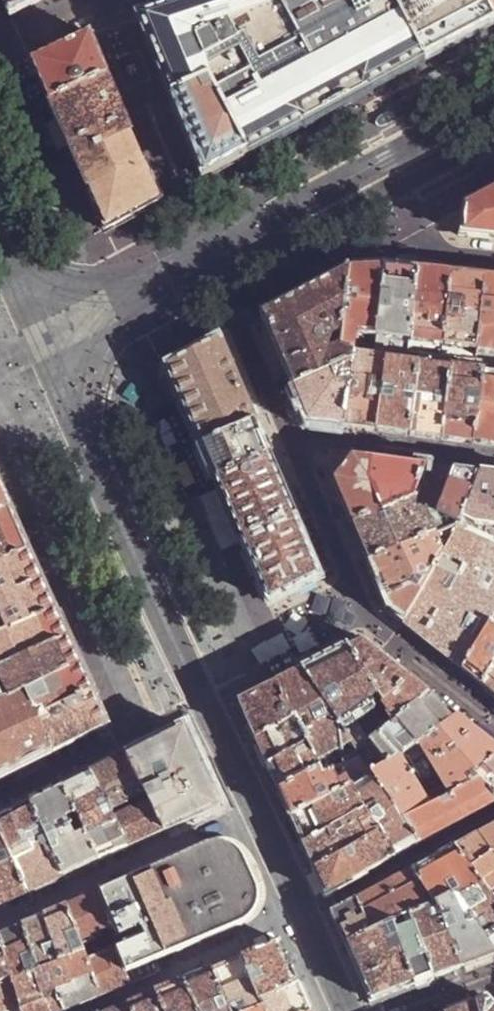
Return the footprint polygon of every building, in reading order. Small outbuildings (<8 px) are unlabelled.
[(10,15),(39,2),(42,0),(3,0),(10,15)] [(138,18),(164,82),(171,98),(208,82),(246,154),(260,147),(287,133),(309,121),(340,104),(409,67),(423,60),(392,0),(191,0),(138,18)] [(493,22),(493,0),(392,0),(423,60),(493,22)] [(91,34),(31,62),(44,92),(48,103),(108,76),(95,45),(91,34)] [(59,127),(69,147),(126,119),(114,91),(108,76),(48,103),(59,127)] [(221,168),(246,154),(208,82),(171,98),(193,153),(203,177),(221,168)] [(126,119),(69,147),(78,168),(91,196),(105,230),(159,201),(136,145),(126,119)] [(464,206),(461,235),(493,239),(493,190),(464,206)] [(365,268),(349,269),(340,332),(355,334),(374,336),(383,267),(365,268)] [(399,269),(383,267),(374,336),(407,340),(417,271),(399,269)] [(292,386),(350,362),(351,356),(337,354),(340,332),(349,269),(302,293),(263,314),(292,386)] [(432,272),(417,271),(407,340),(441,344),(450,274),(432,272)] [(464,275),(450,274),(441,344),(475,348),(485,278),(464,275)] [(485,278),(475,348),(493,351),(493,278),(485,278)] [(355,334),(340,332),(337,354),(351,356),(352,344),(354,345),(355,334)] [(374,336),(355,334),(354,345),(373,347),(374,336)] [(406,351),(407,340),(374,336),(373,347),(387,349),(406,351)] [(197,350),(163,367),(176,396),(184,414),(240,391),(219,338),(197,350)] [(441,344),(407,340),(406,351),(420,353),(440,355),(441,344)] [(351,356),(385,360),(387,349),(373,347),(354,345),(352,344),(351,356)] [(475,348),(441,344),(440,355),(452,357),(474,359),(475,348)] [(475,348),(474,359),(484,361),(493,362),(493,351),(475,348)] [(385,360),(418,365),(420,353),(406,351),(387,349),(385,360)] [(452,357),(420,353),(418,365),(451,368),(452,357)] [(359,428),(375,430),(385,360),(351,356),(350,362),(342,425),(359,428)] [(474,359),(452,357),(451,368),(483,372),(484,361),(474,359)] [(392,432),(408,434),(418,365),(385,360),(375,430),(392,432)] [(484,361),(483,372),(493,374),(493,362),(484,361)] [(307,421),(342,425),(350,362),(292,386),(301,406),(307,421)] [(424,436),(440,438),(451,368),(418,365),(408,434),(424,436)] [(457,440),(472,442),(483,372),(451,368),(440,438),(457,440)] [(493,445),(493,374),(483,372),(472,442),(491,445),(493,445)] [(190,427),(199,447),(254,422),(244,399),(240,391),(184,414),(190,427)] [(206,462),(213,479),(268,455),(259,433),(254,422),(199,447),(206,462)] [(227,511),(240,541),(293,516),(274,469),(268,455),(213,479),(217,489),(227,511)] [(347,517),(350,525),(411,498),(422,466),(406,464),(350,457),(332,481),(347,517)] [(286,464),(274,469),(293,516),(305,510),(286,464)] [(422,466),(411,498),(440,511),(452,470),(435,468),(422,466)] [(461,471),(452,470),(440,511),(439,514),(461,523),(477,473),(461,471)] [(477,473),(461,523),(462,524),(489,537),(493,524),(493,475),(491,475),(477,473)] [(11,507),(0,483),(0,512),(11,507)] [(217,489),(197,498),(220,551),(240,541),(227,511),(217,489)] [(363,555),(367,563),(436,534),(427,512),(418,515),(411,498),(350,525),(363,555)] [(440,511),(411,498),(418,515),(427,512),(436,534),(444,553),(462,524),(461,523),(439,514),(440,511)] [(11,507),(0,512),(0,563),(29,550),(20,528),(11,507)] [(293,516),(240,541),(254,572),(268,604),(319,579),(300,532),(293,516)] [(460,669),(489,624),(493,616),(493,540),(489,537),(462,524),(444,553),(402,624),(408,628),(433,648),(460,669)] [(387,612),(402,624),(444,553),(436,534),(367,563),(387,612)] [(29,550),(0,563),(0,634),(55,608),(48,592),(41,575),(29,550)] [(69,637),(60,619),(55,608),(0,634),(0,669),(69,637)] [(481,685),(493,663),(493,628),(489,624),(460,669),(472,679),(481,685)] [(80,664),(69,637),(0,669),(0,727),(16,769),(33,762),(51,753),(37,719),(93,691),(85,674),(80,664)] [(377,697),(394,722),(428,694),(417,685),(410,679),(374,650),(362,641),(347,648),(378,696),(377,697)] [(323,660),(302,671),(342,733),(356,723),(373,711),(368,703),(377,697),(378,696),(347,648),(323,660)] [(493,696),(493,663),(481,685),(490,693),(493,696)] [(285,679),(275,684),(294,722),(306,746),(313,760),(327,754),(327,755),(343,748),(350,744),(342,733),(302,671),(285,679)] [(238,702),(255,741),(294,722),(275,684),(254,694),(238,702)] [(37,719),(51,753),(107,725),(93,691),(37,719)] [(371,774),(457,717),(439,702),(428,694),(394,722),(385,729),(368,743),(356,753),(359,758),(371,774)] [(394,722),(377,697),(368,703),(373,711),(385,729),(394,722)] [(373,711),(356,723),(368,743),(385,729),(373,711)] [(402,820),(476,778),(471,773),(493,757),(493,746),(482,736),(457,717),(371,774),(372,776),(402,820)] [(262,755),(267,766),(306,746),(294,722),(255,741),(262,755)] [(356,723),(342,733),(350,744),(353,749),(356,753),(368,743),(356,723)] [(16,769),(0,727),(0,777),(16,769)] [(184,727),(126,755),(146,793),(202,767),(184,727)] [(274,782),(278,791),(318,770),(313,760),(306,746),(267,766),(274,782)] [(343,748),(327,755),(334,770),(340,767),(359,758),(356,753),(353,749),(345,753),(343,748)] [(327,754),(313,760),(318,770),(321,776),(331,771),(334,770),(327,755),(327,754)] [(105,765),(90,773),(110,812),(133,801),(132,800),(146,793),(126,755),(105,765)] [(493,799),(493,757),(471,773),(476,778),(493,799)] [(352,786),(372,776),(371,774),(359,758),(340,767),(346,778),(350,786),(351,787),(352,786)] [(211,786),(202,767),(146,793),(146,794),(149,801),(165,831),(188,821),(220,806),(211,786)] [(331,771),(337,782),(346,778),(340,767),(334,770),(331,771)] [(284,806),(290,818),(350,786),(346,778),(337,782),(331,771),(321,776),(318,770),(278,791),(284,806)] [(99,861),(127,848),(113,820),(110,812),(90,773),(73,781),(62,787),(99,861)] [(402,853),(418,844),(402,820),(372,776),(352,786),(363,809),(361,810),(377,833),(395,857),(402,853)] [(402,820),(418,844),(460,821),(493,803),(493,799),(476,778),(402,820)] [(295,830),(301,844),(361,810),(363,809),(352,786),(351,787),(350,786),(290,818),(295,830)] [(63,877),(99,861),(62,787),(46,795),(30,803),(63,877)] [(133,801),(136,808),(149,801),(146,794),(146,793),(132,800),(133,801)] [(110,812),(113,820),(137,809),(136,808),(133,801),(110,812)] [(147,840),(165,831),(149,801),(136,808),(137,809),(113,820),(127,848),(147,840)] [(0,817),(0,835),(27,894),(63,877),(30,803),(10,813),(0,817)] [(308,857),(314,871),(377,833),(361,810),(301,844),(308,857)] [(478,833),(493,855),(493,824),(487,828),(478,833)] [(321,888),(325,897),(395,857),(377,833),(314,871),(321,888)] [(453,847),(482,886),(491,899),(493,904),(493,855),(478,833),(463,841),(453,847)] [(27,894),(0,835),(0,906),(27,894)] [(193,945),(243,924),(250,918),(256,909),(258,898),(257,887),(254,881),(243,858),(236,850),(227,845),(216,843),(203,846),(99,893),(114,927),(117,934),(119,937),(125,934),(125,935),(129,944),(117,949),(127,972),(152,962),(193,945)] [(412,869),(436,904),(437,904),(456,897),(459,899),(482,886),(453,847),(432,858),(412,869)] [(386,884),(403,919),(411,916),(430,907),(436,904),(412,869),(398,877),(386,884)] [(355,900),(371,933),(392,924),(403,919),(386,884),(368,893),(355,900)] [(459,899),(466,911),(491,899),(482,886),(459,899)] [(67,907),(80,941),(97,934),(104,932),(114,927),(99,893),(82,901),(67,907)] [(493,954),(493,953),(466,911),(459,899),(456,897),(437,904),(442,918),(461,967),(480,959),(493,954)] [(491,899),(466,911),(493,953),(493,904),(491,899)] [(342,935),(346,944),(371,933),(355,900),(333,913),(342,935)] [(430,907),(436,920),(442,918),(437,904),(436,904),(430,907)] [(54,913),(44,917),(61,962),(84,953),(80,941),(67,907),(54,913)] [(443,973),(461,967),(442,918),(436,920),(430,907),(411,916),(434,977),(443,973)] [(425,980),(434,977),(411,916),(403,919),(392,924),(414,985),(425,980)] [(32,923),(22,927),(39,973),(49,969),(62,964),(61,962),(44,917),(32,923)] [(372,1001),(414,985),(392,924),(371,933),(346,944),(361,977),(372,1001)] [(0,937),(0,942),(13,980),(14,984),(39,974),(39,973),(22,927),(8,933),(0,937)] [(114,927),(104,932),(107,937),(117,934),(114,927)] [(105,954),(97,934),(80,941),(84,953),(88,961),(105,954)] [(280,941),(240,958),(259,1000),(300,983),(289,960),(280,941)] [(13,980),(0,942),(0,985),(13,980)] [(120,990),(131,986),(125,973),(127,972),(117,949),(105,954),(88,961),(102,997),(120,990)] [(102,997),(88,961),(84,953),(61,962),(62,964),(49,969),(66,1010),(69,1010),(84,1004),(102,997)] [(212,969),(230,1010),(252,1010),(262,1007),(264,1010),(312,1010),(307,1000),(300,983),(259,1000),(240,958),(224,964),(212,969)] [(125,973),(131,986),(156,974),(154,968),(152,962),(127,972),(125,973)] [(49,969),(39,973),(39,974),(14,984),(24,1010),(66,1010),(49,969)] [(184,981),(197,1010),(230,1010),(212,969),(197,976),(184,981)] [(14,984),(13,980),(0,985),(0,1010),(24,1010),(14,984)] [(131,1010),(197,1010),(184,981),(128,1004),(131,1010)] [(487,1000),(477,1003),(480,1010),(493,1010),(493,1007),(487,1000)]
